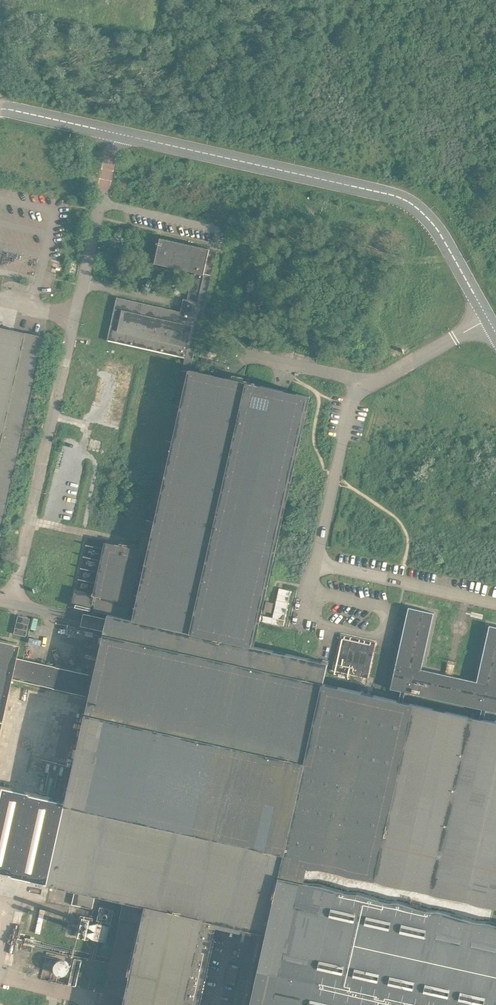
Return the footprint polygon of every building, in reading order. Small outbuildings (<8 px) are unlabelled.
[(162,457),(169,459),(189,369),(202,372),(203,368),(190,366),(191,362),(197,336),(216,251),(215,253),(209,251),(209,249),(185,243),(160,237),(157,248),(156,252),(155,259),(154,261),(154,263),(187,270),(190,271),(193,272),(189,293),(187,299),(185,299),(183,298),(182,304),(180,311),(172,309),(166,308),(162,307),(155,306),(152,305),(145,303),(141,303),(135,301),(131,300),(116,297),(109,331),(108,333),(107,340),(110,341),(111,341),(126,345),(185,358),(184,361),(162,456),(162,457)] [(0,327),(0,531),(43,337),(0,327)] [(98,571),(98,572),(96,582),(96,583),(93,593),(75,589),(71,606),(79,607),(108,614),(108,613),(202,634),(253,646),(257,628),(259,618),(260,616),(264,599),(264,596),(267,584),(309,396),(288,392),(272,388),(255,384),(234,379),(231,379),(202,372),(189,369),(169,459),(151,538),(144,536),(141,550),(105,542),(104,548),(103,548),(101,559),(101,560),(98,571)] [(119,373),(108,419),(120,421),(131,376),(119,373)] [(92,436),(116,442),(119,430),(95,424),(92,436)] [(100,450),(102,442),(91,438),(88,447),(100,450)] [(262,617),(260,616),(259,618),(261,619),(261,621),(279,625),(286,624),(293,590),(281,587),(274,618),(262,615),(262,617)] [(277,603),(266,601),(263,611),(274,613),(277,603)] [(481,709),(479,718),(483,719),(485,710),(495,712),(495,626),(489,625),(476,681),(421,669),(433,612),(422,610),(420,609),(408,607),(390,688),(400,691),(398,700),(403,701),(405,692),(481,709)] [(48,882),(75,888),(95,893),(124,899),(123,903),(215,924),(235,928),(240,929),(241,925),(258,929),(263,930),(267,931),(280,875),(303,881),(303,877),(306,868),(334,874),(335,871),(336,872),(414,889),(493,907),(495,907),(495,722),(483,719),(479,718),(453,712),(403,701),(398,700),(371,694),(362,692),(360,692),(322,683),(327,662),(253,646),(202,634),(108,613),(108,614),(107,618),(83,613),(81,625),(104,631),(101,647),(94,675),(90,696),(87,708),(78,747),(74,768),(70,787),(66,800),(0,786),(0,872),(48,882)] [(17,615),(13,633),(26,635),(30,617),(17,615)] [(367,678),(375,642),(341,634),(332,670),(367,678)] [(8,678),(90,696),(94,675),(13,657),(16,643),(0,640),(0,714),(8,678)] [(303,881),(280,875),(267,931),(254,991),(250,1004),(495,1004),(495,924),(471,918),(470,918),(442,912),(441,911),(410,905),(318,884),(307,882),(303,881)] [(75,888),(71,904),(91,909),(95,893),(75,888)] [(205,980),(214,941),(214,938),(212,938),(214,931),(214,930),(215,924),(123,903),(111,958),(111,959),(104,991),(109,993),(116,994),(126,996),(125,999),(124,1004),(199,1004),(205,980)] [(84,936),(107,940),(109,931),(101,929),(102,923),(92,922),(92,918),(87,917),(84,936)] [(70,967),(70,964),(68,962),(65,960),(62,959),(59,960),(56,962),(55,964),(54,967),(55,970),(56,973),(58,974),(61,975),(63,975),(65,975),(68,973),(69,971),(70,967)]
